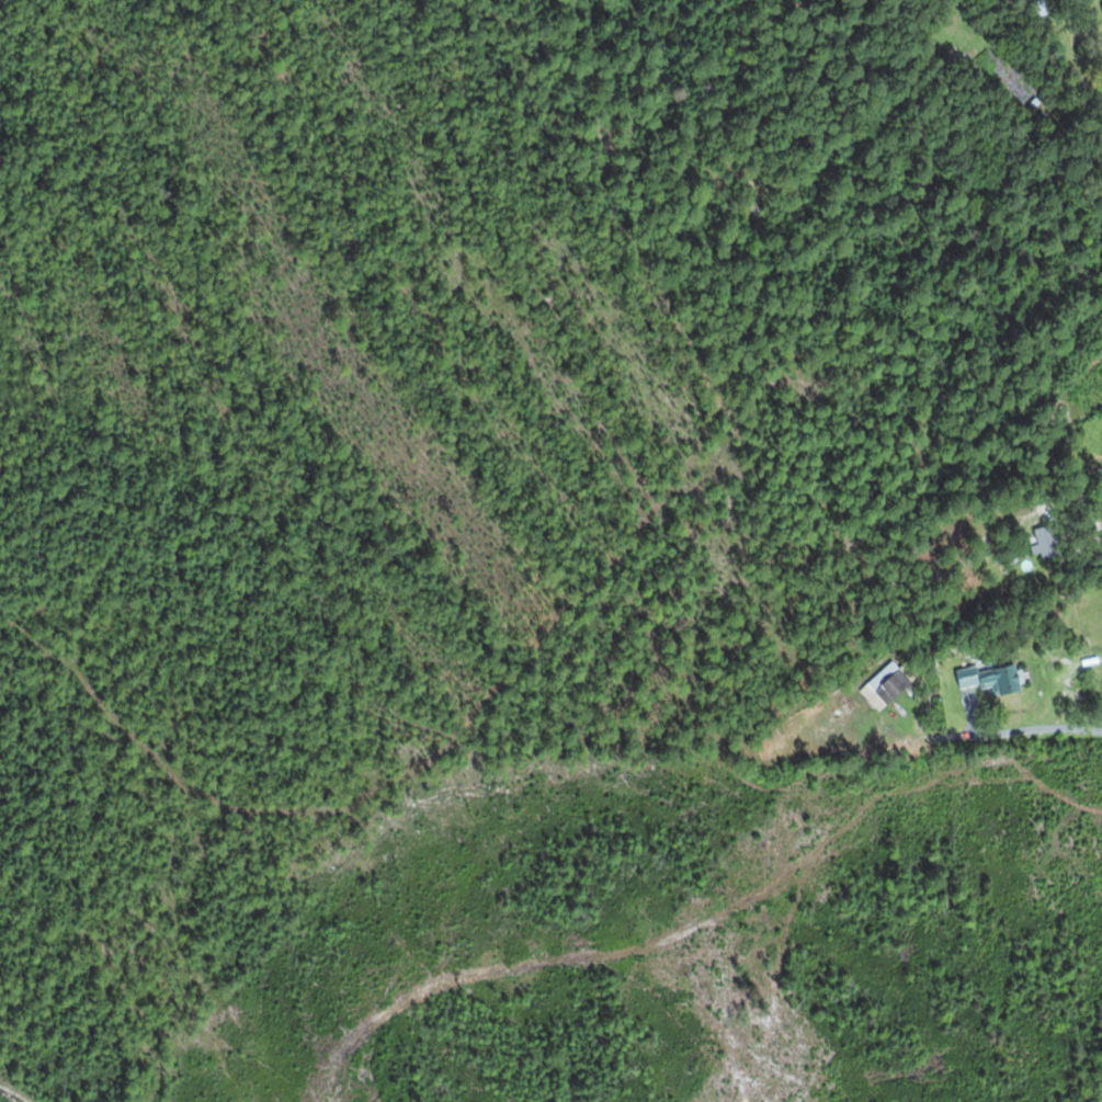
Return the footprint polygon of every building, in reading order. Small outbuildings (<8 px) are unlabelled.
[(1035,19),(1049,13),(1044,0),(1043,0),(1030,6),(1035,19)] [(1064,554),(1056,524),(1036,529),(1044,560),(1064,554)] [(881,712),(913,681),(893,661),(861,691),(881,712)] [(1022,692),(1019,663),(957,671),(960,689),(993,684),(994,695),(1022,692)]
